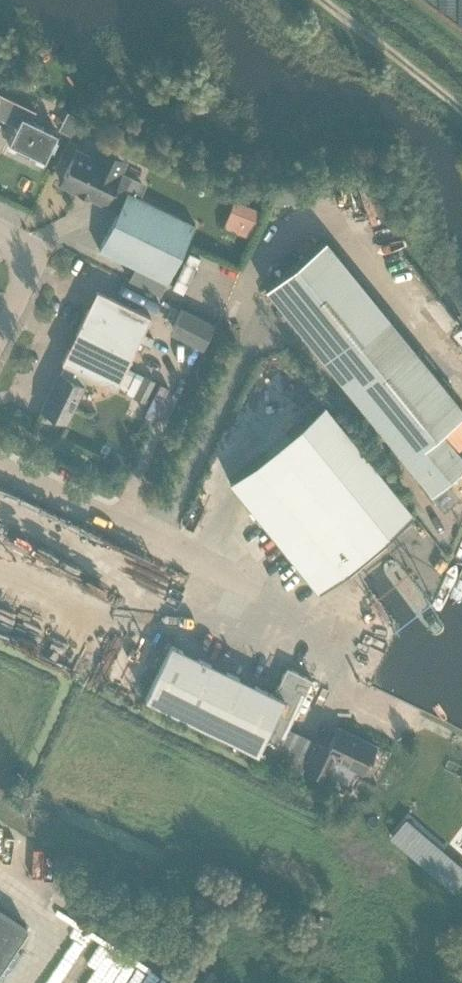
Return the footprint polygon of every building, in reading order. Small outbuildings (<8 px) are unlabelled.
[(16,126),(8,143),(44,160),(57,133),(31,120),(35,110),(0,93),(0,118),(16,126)] [(123,189),(129,178),(122,174),(127,164),(98,150),(94,159),(76,150),(60,182),(118,210),(98,249),(166,282),(195,224),(123,189)] [(252,232),(264,201),(236,190),(224,221),(252,232)] [(264,287),(435,497),(438,499),(440,500),(443,501),(446,502),(448,502),(450,502),(453,501),(456,501),(458,500),(461,498),(461,456),(441,430),(461,413),(461,409),(324,239),(264,287)] [(88,374),(115,388),(141,334),(150,316),(96,289),(61,361),(64,363),(59,374),(58,373),(40,410),(66,422),(84,386),(83,385),(88,374)] [(213,323),(181,308),(169,332),(201,348),(213,323)] [(323,403),(228,480),(318,590),(412,513),(323,403)] [(171,644),(145,698),(272,760),(312,679),(286,666),(273,693),(171,644)] [(316,742),(304,766),(308,768),(303,780),(318,787),(324,776),(326,777),(335,759),(362,772),(376,745),(337,726),(327,747),(316,742)] [(432,853),(420,843),(422,841),(406,828),(398,838),(425,861),(432,853)] [(27,929),(0,911),(0,969),(27,929)]
